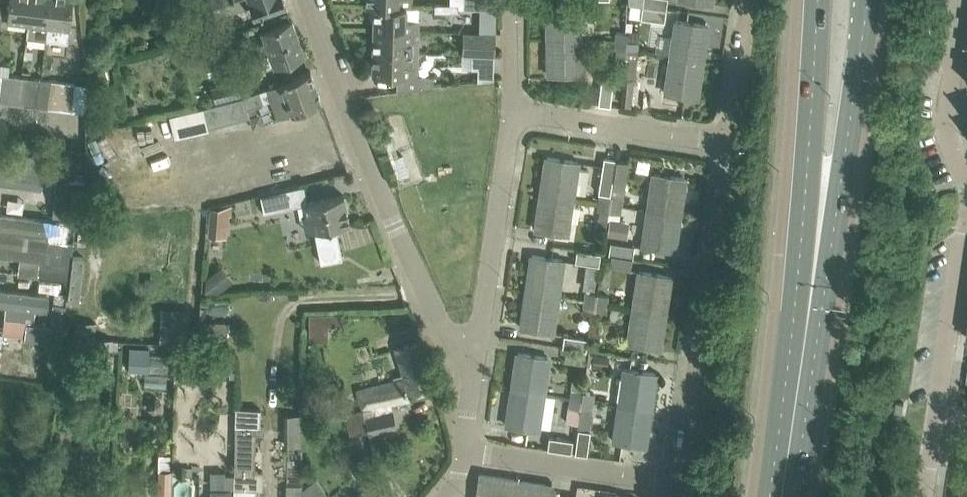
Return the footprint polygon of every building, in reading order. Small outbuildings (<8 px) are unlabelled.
[(27,22),(30,0),(9,0),(7,19),(27,22)] [(49,24),(51,0),(30,0),(27,22),(26,36),(47,38),(49,24)] [(49,24),(47,38),(67,41),(72,0),(51,0),(49,24)] [(211,3),(216,15),(251,2),(254,13),(285,1),(285,0),(218,0),(211,3)] [(463,8),(478,8),(495,8),(498,9),(498,0),(463,0),(463,8)] [(547,0),(548,38),(583,37),(583,8),(600,8),(600,0),(571,0),(550,0),(547,0)] [(627,4),(641,6),(665,10),(667,0),(627,0),(627,4)] [(449,12),(449,3),(434,2),(434,11),(449,12)] [(459,3),(449,3),(449,12),(459,12),(459,3)] [(374,6),(373,28),(418,29),(419,17),(405,17),(405,7),(374,6)] [(641,6),(639,18),(663,22),(665,10),(641,6)] [(478,8),(478,17),(495,18),(495,8),(478,8)] [(275,66),(305,55),(291,19),(261,30),(265,39),(258,42),(261,50),(258,55),(261,63),(267,66),(274,64),(275,66)] [(676,20),(671,56),(702,61),(707,24),(676,20)] [(372,50),(418,51),(418,29),(373,28),(372,50)] [(462,53),(493,53),(494,31),(463,30),(462,53)] [(616,33),(616,41),(627,42),(628,33),(616,33)] [(583,37),(548,38),(548,75),(584,74),(583,37)] [(616,41),(614,61),(625,62),(626,51),(627,42),(616,41)] [(627,42),(626,51),(638,52),(639,52),(640,43),(627,42)] [(396,90),(427,86),(433,85),(433,74),(417,74),(418,51),(372,50),(372,74),(396,74),(396,90)] [(623,86),(620,104),(629,105),(633,79),(635,79),(636,71),(637,58),(638,52),(626,51),(625,62),(624,78),(623,86)] [(462,53),(462,67),(477,68),(477,80),(493,78),(494,54),(493,54),(493,53),(462,53)] [(671,56),(663,106),(681,108),(683,96),(696,98),(702,61),(671,56)] [(243,96),(202,105),(207,126),(248,116),(249,116),(247,107),(262,102),(272,99),(278,117),(321,101),(321,100),(310,70),(259,90),(243,96)] [(3,74),(0,101),(12,103),(15,75),(3,74)] [(12,103),(23,104),(26,76),(15,75),(12,103)] [(40,78),(26,76),(23,104),(37,106),(40,78)] [(52,79),(40,78),(37,106),(49,107),(52,79)] [(49,107),(59,108),(63,81),(52,79),(49,107)] [(214,100),(239,94),(235,80),(210,86),(214,100)] [(75,82),(63,81),(59,108),(86,112),(86,83),(75,82)] [(599,83),(596,103),(619,106),(620,104),(623,86),(599,83)] [(546,156),(541,193),(576,198),(577,194),(587,195),(590,171),(580,169),(581,162),(546,156)] [(610,194),(616,158),(604,157),(598,192),(610,194)] [(613,182),(625,183),(628,162),(616,160),(613,182)] [(0,162),(0,175),(15,177),(13,192),(45,197),(49,168),(0,162)] [(55,190),(67,191),(68,180),(69,170),(57,169),(55,190)] [(653,173),(648,209),(679,214),(684,177),(653,173)] [(611,195),(611,196),(623,197),(625,183),(613,182),(611,195)] [(301,185),(258,193),(261,212),(303,204),(302,202),(305,202),(301,185)] [(541,193),(535,230),(570,235),(576,198),(541,193)] [(600,193),(598,201),(610,203),(611,196),(611,195),(600,193)] [(304,213),(300,214),(303,231),(314,229),(321,262),(342,258),(336,224),(349,222),(343,194),(305,202),(302,202),(303,204),(304,213)] [(623,197),(611,196),(610,203),(622,205),(623,197)] [(610,203),(598,201),(597,210),(599,210),(609,212),(610,203)] [(211,207),(209,235),(230,236),(232,203),(211,207)] [(610,203),(609,212),(620,213),(622,205),(610,203)] [(673,251),(679,214),(648,209),(643,246),(673,251)] [(609,212),(599,210),(597,224),(606,225),(609,212)] [(0,215),(0,238),(49,244),(52,222),(0,215)] [(609,219),(607,234),(627,237),(629,220),(619,219),(609,217),(609,219)] [(60,241),(58,262),(70,263),(72,242),(60,241)] [(609,252),(633,255),(634,245),(611,241),(609,252)] [(599,264),(601,253),(577,250),(575,261),(599,264)] [(633,255),(609,252),(607,265),(631,268),(633,255)] [(532,254),(526,291),(561,296),(567,259),(532,254)] [(68,278),(70,263),(58,262),(38,259),(36,275),(68,278)] [(203,278),(202,294),(215,294),(233,279),(220,264),(203,278)] [(586,264),(584,276),(597,278),(599,266),(586,264)] [(639,270),(633,307),(664,311),(670,275),(639,270)] [(0,290),(0,305),(49,311),(50,296),(0,290)] [(556,333),(561,296),(526,291),(521,328),(556,333)] [(584,291),(583,299),(595,301),(597,293),(584,291)] [(66,293),(55,292),(50,325),(62,326),(66,293)] [(597,293),(595,301),(608,303),(609,294),(597,293)] [(595,301),(583,299),(582,308),(594,309),(595,301)] [(608,303),(595,301),(594,309),(606,311),(608,303)] [(163,306),(162,341),(185,342),(186,307),(163,306)] [(659,348),(664,311),(633,307),(628,344),(659,348)] [(345,312),(310,313),(311,340),(330,339),(330,324),(345,323),(345,312)] [(60,342),(62,326),(26,322),(24,338),(60,342)] [(201,334),(201,348),(227,349),(228,334),(201,334)] [(588,338),(564,334),(563,345),(586,349),(588,338)] [(406,392),(434,384),(421,340),(396,347),(398,352),(394,353),(396,357),(399,356),(405,376),(360,387),(364,406),(408,397),(406,392)] [(565,347),(563,359),(586,362),(588,351),(565,347)] [(169,350),(131,349),(131,371),(146,371),(146,381),(169,381),(169,350)] [(592,351),(589,365),(610,369),(612,354),(592,351)] [(517,352),(512,389),(547,394),(552,357),(517,352)] [(650,409),(655,372),(625,368),(619,404),(650,409)] [(571,389),(583,391),(584,380),(573,379),(571,389)] [(512,389),(506,425),(541,431),(542,426),(552,427),(557,395),(547,394),(512,389)] [(570,397),(582,399),(583,391),(571,389),(570,397)] [(583,391),(582,399),(593,400),(594,401),(596,393),(583,391)] [(331,395),(321,397),(324,410),(334,408),(331,395)] [(149,399),(148,407),(154,412),(162,409),(163,401),(156,396),(149,399)] [(570,397),(567,422),(578,424),(582,399),(570,397)] [(593,400),(582,399),(578,424),(578,429),(589,431),(593,400)] [(644,446),(650,409),(619,404),(614,441),(644,446)] [(369,429),(366,416),(364,406),(343,411),(348,434),(369,429)] [(234,496),(256,496),(256,488),(263,488),(263,470),(255,470),(256,432),(267,433),(267,424),(261,424),(262,408),(237,407),(235,473),(235,486),(235,488),(234,496)] [(392,411),(366,416),(369,429),(370,432),(395,426),(392,411)] [(286,413),(286,445),(301,445),(301,414),(286,413)] [(589,431),(578,429),(575,451),(575,452),(587,454),(590,431),(589,431)] [(547,448),(571,452),(571,451),(572,440),(549,436),(547,448)] [(174,468),(159,468),(158,496),(173,496),(174,468)] [(225,473),(225,486),(235,486),(235,473),(225,473)] [(479,474),(476,496),(513,496),(516,479),(479,474)] [(300,496),(321,496),(327,493),(315,477),(303,485),(301,486),(300,496)] [(513,496),(551,496),(552,485),(516,479),(513,496)] [(283,496),(300,496),(301,486),(301,483),(283,483),(283,496)] [(212,488),(212,496),(232,496),(232,488),(212,488)]
